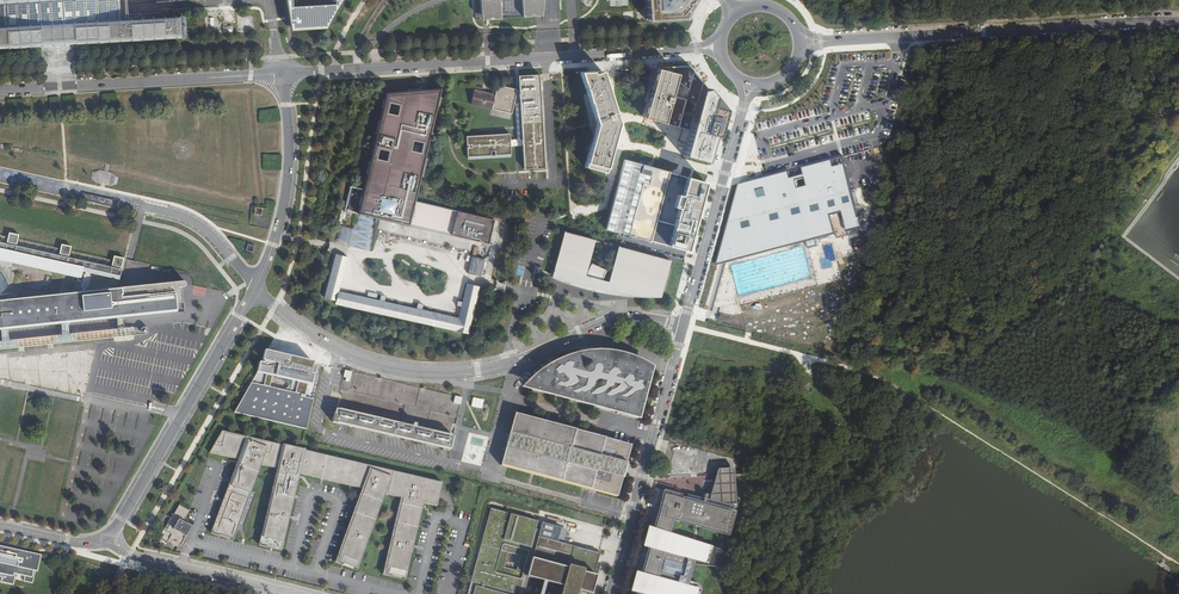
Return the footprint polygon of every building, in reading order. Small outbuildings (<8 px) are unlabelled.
[(122,40),(181,37),(184,37),(183,16),(180,16),(128,20),(127,0),(124,0),(125,20),(121,20),(119,0),(0,0),(0,2),(5,2),(7,27),(3,27),(0,27),(0,48),(4,48),(13,47),(27,46),(38,45),(43,45),(59,44),(77,43),(119,41),(122,40)] [(292,28),(292,31),(294,31),(327,29),(329,25),(341,4),(342,3),(344,0),(287,0),(292,28)] [(475,20),(480,20),(482,20),(486,19),(489,19),(490,19),(499,19),(500,19),(521,18),(522,17),(537,17),(540,17),(541,12),(553,12),(558,11),(557,0),(474,0),(475,20)] [(661,23),(688,21),(695,5),(699,0),(649,0),(649,5),(660,4),(661,23)] [(660,4),(649,5),(651,24),(661,23),(660,4)] [(689,66),(658,68),(644,114),(690,130),(683,156),(711,164),(725,110),(712,107),(715,98),(700,79),(689,66)] [(603,71),(581,72),(597,120),(585,165),(607,173),(619,119),(603,71)] [(513,106),(515,106),(515,114),(517,140),(510,141),(510,139),(509,133),(504,133),(466,135),(467,145),(468,145),(469,146),(467,146),(468,156),(491,155),(490,151),(494,151),(494,155),(510,154),(510,146),(522,146),(522,140),(519,140),(517,106),(520,106),(523,169),(544,168),(540,105),(539,105),(538,85),(539,85),(539,75),(518,76),(519,89),(519,91),(515,91),(516,89),(497,85),(495,95),(492,109),(512,114),(513,106)] [(363,188),(357,213),(361,214),(367,215),(375,217),(380,218),(409,226),(487,245),(494,220),(415,201),(442,88),(429,89),(421,89),(387,92),(377,134),(371,158),(366,177),(363,188)] [(474,90),(471,105),(492,109),(495,95),(474,90)] [(880,149),(889,150),(889,142),(881,141),(880,149)] [(786,155),(795,153),(793,146),(784,148),(786,155)] [(759,178),(744,182),(724,261),(849,231),(864,227),(853,189),(844,156),(765,176),(759,178)] [(671,173),(626,161),(608,229),(688,250),(698,213),(706,183),(690,179),(671,174),(671,173)] [(724,261),(744,182),(737,183),(716,263),(724,261)] [(351,228),(341,226),(337,243),(349,246),(353,228),(351,228)] [(594,239),(563,231),(550,275),(549,278),(563,283),(585,290),(608,294),(622,296),(625,287),(654,295),(653,298),(663,297),(672,261),(619,247),(610,283),(604,282),(608,273),(591,266),(587,277),(584,277),(594,239)] [(127,289),(117,290),(119,280),(120,277),(121,270),(116,269),(112,268),(107,267),(98,265),(89,263),(76,260),(71,259),(67,258),(58,256),(40,252),(36,251),(27,249),(23,248),(19,248),(14,247),(6,245),(0,243),(0,351),(97,341),(148,336),(149,335),(149,334),(149,333),(149,332),(149,331),(149,330),(148,329),(146,329),(126,331),(125,320),(150,318),(185,314),(183,292),(180,292),(180,289),(186,289),(187,288),(188,287),(188,286),(188,285),(187,284),(186,283),(185,283),(177,284),(163,285),(147,287),(127,289)] [(348,255),(336,253),(324,298),(335,300),(334,304),(469,334),(472,314),(479,286),(467,283),(463,302),(458,301),(457,306),(462,307),(460,319),(422,310),(423,305),(417,303),(415,308),(385,301),(386,296),(379,295),(378,300),(366,297),(366,295),(341,289),(348,255)] [(484,259),(472,256),(468,274),(481,277),(485,259),(484,259)] [(632,297),(653,298),(654,295),(625,287),(622,296),(630,297),(632,297)] [(626,416),(641,420),(656,366),(655,366),(650,362),(644,359),(638,357),(632,354),(631,354),(620,351),(613,350),(607,350),(598,350),(591,350),(585,351),(579,352),(563,357),(550,364),(537,373),(530,379),(525,384),(521,387),(528,389),(626,416)] [(304,398),(312,364),(265,353),(234,413),(305,430),(307,424),(312,400),(304,398)] [(357,387),(380,391),(379,397),(397,400),(399,389),(395,389),(396,381),(355,375),(353,383),(357,384),(357,387)] [(460,400),(453,398),(451,405),(458,407),(460,400)] [(451,436),(335,409),(333,417),(332,422),(341,424),(344,425),(351,426),(449,450),(453,436),(451,436)] [(594,436),(515,414),(508,440),(500,466),(594,491),(617,497),(623,475),(631,446),(594,436)] [(343,537),(333,564),(356,571),(384,495),(400,499),(382,575),(405,580),(412,553),(414,554),(415,549),(413,548),(423,504),(436,507),(440,489),(441,483),(222,431),(208,453),(237,460),(209,534),(232,541),(232,540),(260,465),(276,469),(257,546),(280,550),(286,523),(288,523),(289,518),(288,518),(298,474),(361,490),(345,532),(344,532),(342,537),(343,537)] [(732,478),(732,468),(715,469),(714,474),(713,476),(712,479),(732,478)] [(732,478),(712,479),(707,500),(734,507),(732,478)] [(707,528),(720,531),(727,510),(683,498),(684,494),(664,488),(663,491),(653,529),(647,549),(641,573),(637,589),(657,593),(658,593),(701,593),(703,589),(691,587),(693,582),(689,581),(695,561),(704,563),(709,547),(703,545),(707,529),(707,528)] [(734,507),(707,500),(695,497),(684,494),(683,498),(727,510),(720,531),(707,528),(707,529),(727,535),(735,508),(734,507)] [(189,510),(179,504),(174,513),(172,513),(168,521),(159,536),(171,543),(177,546),(186,530),(187,531),(190,525),(183,521),(189,510)] [(490,509),(467,593),(587,593),(598,555),(562,544),(556,543),(560,529),(541,523),(539,531),(535,530),(537,523),(510,515),(508,522),(504,521),(506,514),(490,509)] [(566,530),(560,529),(556,543),(562,544),(566,530)] [(13,586),(15,576),(23,578),(22,583),(32,585),(39,557),(0,548),(0,583),(13,586)]
